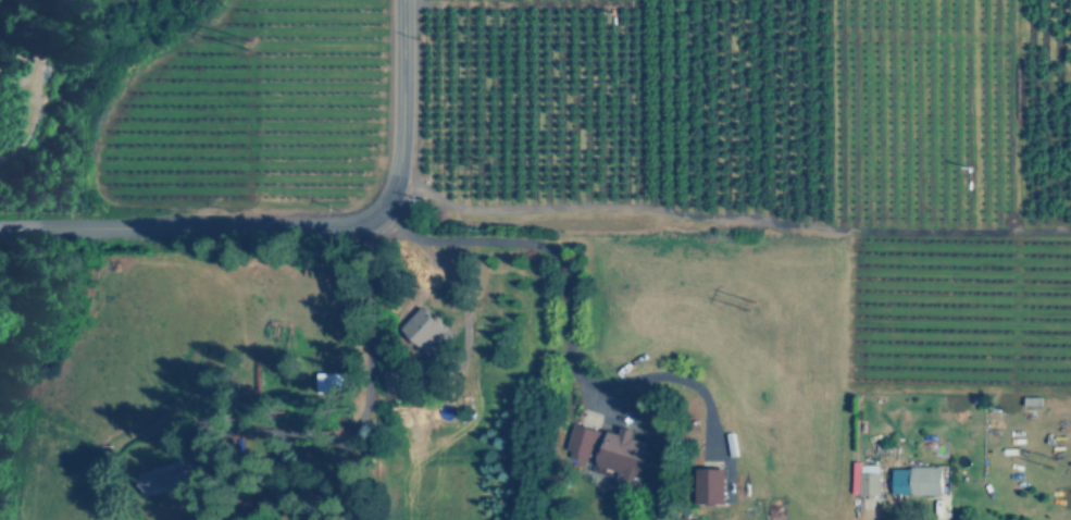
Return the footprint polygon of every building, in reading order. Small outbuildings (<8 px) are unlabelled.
[(422,348),(441,326),(421,306),(400,327),(422,348)] [(316,392),(346,392),(346,372),(317,371),(316,392)] [(587,461),(597,429),(574,421),(564,455),(587,461)] [(607,429),(597,463),(620,469),(618,479),(636,484),(648,441),(632,436),(634,428),(623,424),(621,432),(607,429)] [(880,494),(880,463),(860,463),(860,494),(880,494)] [(696,466),(695,502),(725,502),(725,467),(696,466)] [(892,493),(942,493),(943,466),(892,466),(892,493)]
